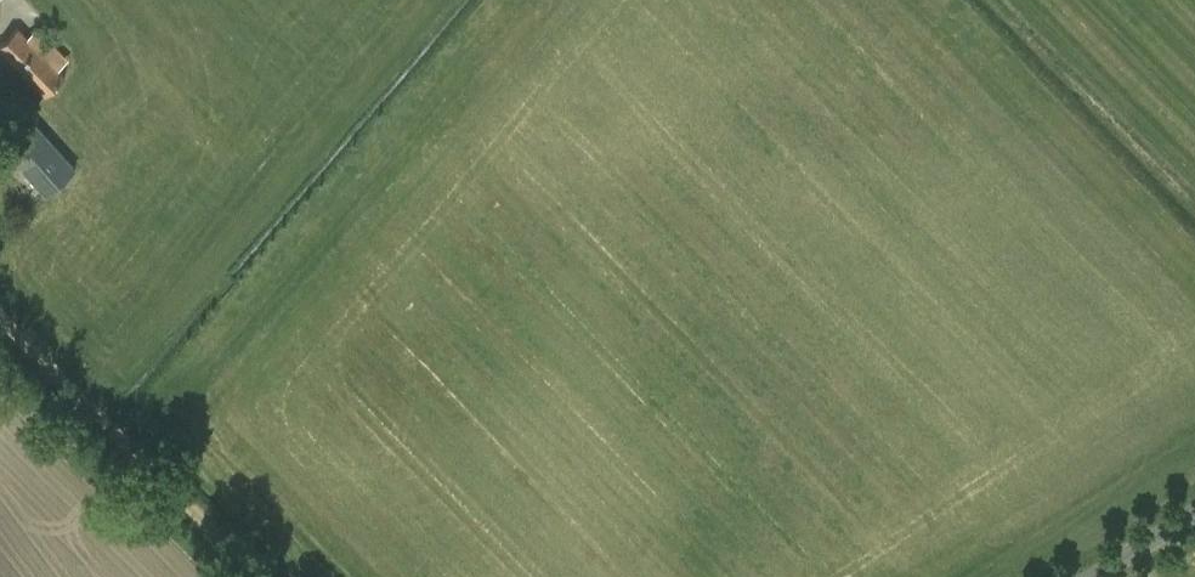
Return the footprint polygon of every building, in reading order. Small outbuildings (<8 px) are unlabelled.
[(19,27),(0,45),(0,53),(45,98),(67,76),(19,27)] [(77,168),(29,114),(0,140),(0,143),(46,195),(77,168)]
